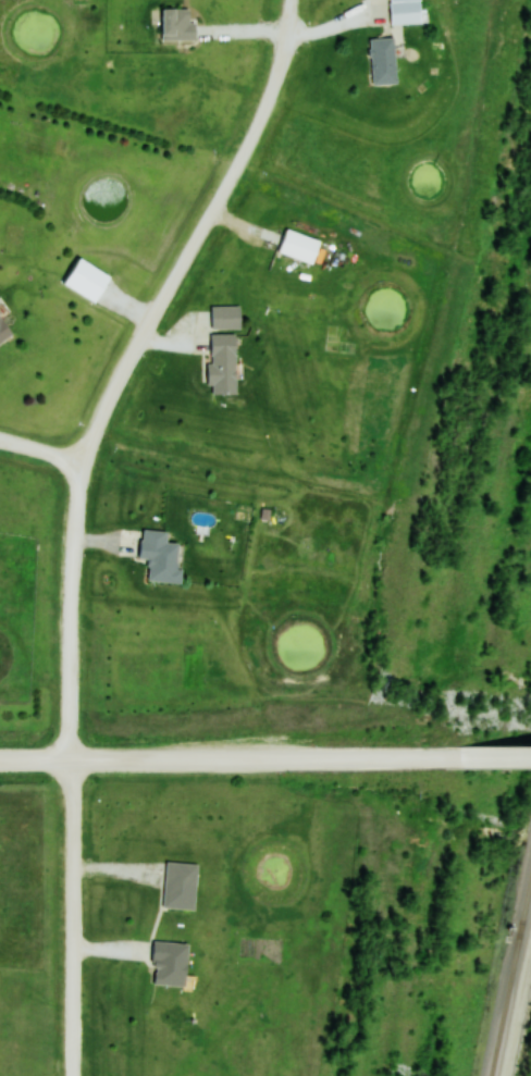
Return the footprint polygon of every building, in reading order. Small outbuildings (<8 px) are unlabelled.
[(390,24),(421,24),(421,1),(390,1),(390,24)] [(195,40),(195,22),(190,22),(190,9),(162,9),(162,40),(195,40)] [(396,84),(395,38),(371,38),(371,85),(396,84)] [(321,241),(287,229),(278,253),(312,266),(321,241)] [(212,329),(240,329),(240,306),(212,306),(212,329)] [(12,332),(0,316),(0,342),(12,332)] [(236,334),(210,334),(210,394),(236,394),(236,334)] [(183,544),(166,543),(167,531),(142,529),(140,559),(149,559),(148,581),(181,582),(183,544)] [(163,908),(195,909),(198,863),(166,861),(163,908)] [(186,941),(153,943),(154,985),(188,984),(186,941)]
